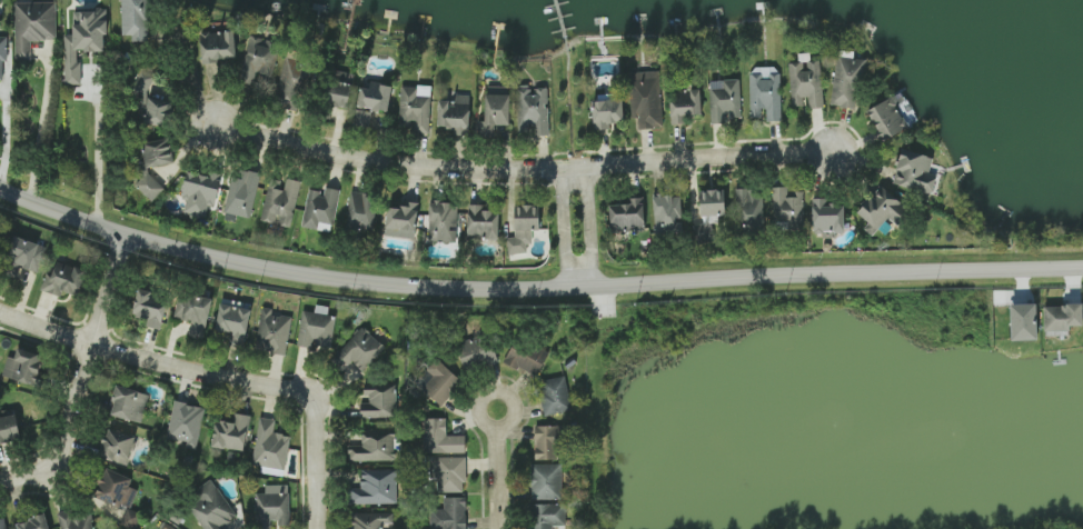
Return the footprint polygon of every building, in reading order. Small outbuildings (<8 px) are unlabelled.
[(122,35),(132,35),(132,41),(149,41),(150,0),(122,0),(122,35)] [(57,40),(56,2),(16,2),(16,63),(31,63),(31,41),(57,40)] [(80,84),(80,51),(107,51),(107,10),(74,11),(74,34),(65,34),(65,84),(80,84)] [(235,31),(201,31),(201,61),(236,60),(235,31)] [(0,36),(0,80),(3,80),(3,62),(8,61),(7,36),(0,36)] [(272,78),(280,43),(251,36),(240,81),(254,84),(256,75),(272,78)] [(275,103),(301,109),(310,67),(301,65),(303,53),(286,50),(275,103)] [(830,105),(858,110),(866,60),(838,56),(830,105)] [(821,58),(800,59),(801,62),(789,63),(791,107),(803,106),(803,97),(810,97),(811,108),(823,108),(821,58)] [(751,117),(761,117),(761,109),(766,109),(767,121),(782,120),(780,67),(749,68),(751,117)] [(131,91),(146,97),(154,77),(140,71),(131,91)] [(661,71),(630,72),(631,118),(638,118),(638,129),(663,128),(661,71)] [(709,80),(711,123),(727,123),(727,118),(741,118),(740,79),(709,80)] [(352,84),(328,81),(325,105),(348,109),(352,84)] [(392,85),(371,82),(370,89),(360,88),(355,125),(370,127),(372,110),(389,112),(392,85)] [(430,133),(432,87),(401,85),(399,122),(415,122),(414,133),(430,133)] [(548,87),(518,88),(519,133),(549,133),(548,87)] [(686,116),(702,115),(701,89),(670,90),(671,124),(686,123),(686,116)] [(510,125),(510,94),(486,94),(485,121),(478,121),(478,136),(496,136),(497,125),(510,125)] [(611,130),(611,123),(624,122),(623,94),(593,95),(594,130),(611,130)] [(471,96),(455,95),(455,101),(439,100),(438,127),(453,128),(453,135),(469,135),(471,96)] [(908,129),(893,98),(868,110),(883,141),(908,129)] [(172,125),(174,101),(147,99),(146,123),(172,125)] [(145,167),(174,164),(171,139),(143,142),(145,167)] [(933,195),(937,177),(929,175),(934,158),(903,149),(893,184),(933,195)] [(260,173),(244,170),(243,178),(231,176),(224,219),(236,221),(237,216),(252,218),(260,173)] [(225,176),(209,171),(208,177),(189,171),(181,197),(215,207),(225,176)] [(151,202),(165,189),(148,172),(135,184),(151,202)] [(301,181),(287,178),(284,190),(268,187),(261,221),(291,227),(301,181)] [(872,236),(889,218),(898,227),(912,212),(883,184),(857,212),(868,223),(863,228),(872,236)] [(340,189),(324,187),(323,191),(309,189),(302,227),(333,232),(340,189)] [(773,227),(804,226),(803,194),(788,195),(787,187),(772,187),(773,227)] [(764,230),(763,189),(738,189),(739,231),(764,230)] [(699,191),(701,240),(713,240),(712,219),(726,219),(725,190),(699,191)] [(377,195),(350,193),(349,229),(375,231),(377,195)] [(681,194),(654,195),(656,237),(683,236),(681,194)] [(610,231),(645,230),(644,197),(631,197),(632,204),(610,204),(610,231)] [(845,206),(828,206),(828,198),(813,198),(814,236),(845,235),(845,206)] [(418,202),(411,202),(411,208),(389,206),(387,237),(416,239),(418,202)] [(429,241),(457,241),(458,203),(430,202),(429,241)] [(500,211),(483,211),(484,205),(469,204),(468,237),(499,237),(500,211)] [(540,206),(515,206),(516,237),(508,237),(508,253),(531,253),(530,230),(540,230),(540,206)] [(47,246),(18,237),(5,275),(34,284),(47,246)] [(61,297),(63,291),(79,296),(87,271),(52,260),(42,290),(61,297)] [(134,316),(149,318),(147,327),(163,329),(167,301),(153,299),(154,291),(138,289),(134,316)] [(204,338),(214,300),(180,291),(174,316),(191,321),(188,334),(204,338)] [(253,307),(223,299),(214,329),(231,334),(230,340),(243,344),(253,307)] [(1010,305),(1036,303),(1037,339),(1036,339),(1036,340),(1013,341),(1013,340),(1012,340),(1010,305)] [(1082,304),(1044,306),(1045,335),(1069,334),(1068,327),(1082,326),(1082,311),(1082,304)] [(297,344),(331,350),(336,316),(328,315),(329,307),(316,305),(315,313),(303,311),(297,344)] [(292,314),(261,310),(256,350),(287,354),(292,314)] [(352,362),(363,372),(386,347),(363,327),(333,359),(345,370),(352,362)] [(498,360),(490,334),(456,345),(465,371),(498,360)] [(504,361),(536,378),(549,353),(517,337),(504,361)] [(8,357),(2,375),(41,387),(50,357),(19,348),(15,359),(8,357)] [(463,383),(438,358),(420,375),(429,384),(423,390),(439,406),(463,383)] [(571,412),(567,377),(540,381),(544,415),(571,412)] [(396,418),(397,384),(366,384),(366,403),(361,402),(361,417),(396,418)] [(143,423),(149,393),(116,386),(110,416),(143,423)] [(206,408),(175,401),(167,438),(186,442),(185,447),(197,450),(206,408)] [(249,415),(237,414),(237,422),(215,420),(213,447),(246,450),(249,415)] [(18,415),(0,418),(0,443),(21,440),(18,415)] [(276,419),(260,417),(252,470),(285,474),(291,435),(274,433),(276,419)] [(465,452),(465,436),(447,436),(446,418),(423,419),(424,453),(465,452)] [(535,460),(562,459),(561,425),(534,426),(535,460)] [(136,436),(107,429),(99,457),(129,464),(136,436)] [(395,460),(394,430),(362,431),(363,448),(349,449),(349,461),(395,460)] [(465,456),(435,457),(435,492),(466,492),(465,456)] [(562,464),(532,464),(532,500),(562,499),(562,464)] [(107,468),(94,496),(127,510),(121,525),(131,528),(134,528),(141,514),(130,509),(138,490),(130,487),(133,479),(107,468)] [(397,504),(398,470),(362,469),(361,489),(348,489),(348,503),(397,504)] [(197,500),(190,504),(204,528),(221,528),(236,521),(214,479),(192,491),(197,500)] [(290,524),(289,485),(265,485),(265,493),(256,493),(257,528),(272,528),(272,524),(290,524)] [(466,496),(444,497),(444,509),(430,509),(431,528),(467,528),(466,496)] [(59,515),(62,528),(95,528),(90,508),(59,515)] [(391,513),(351,513),(351,528),(391,528),(391,513)] [(46,515),(16,522),(18,528),(49,528),(46,515)]
